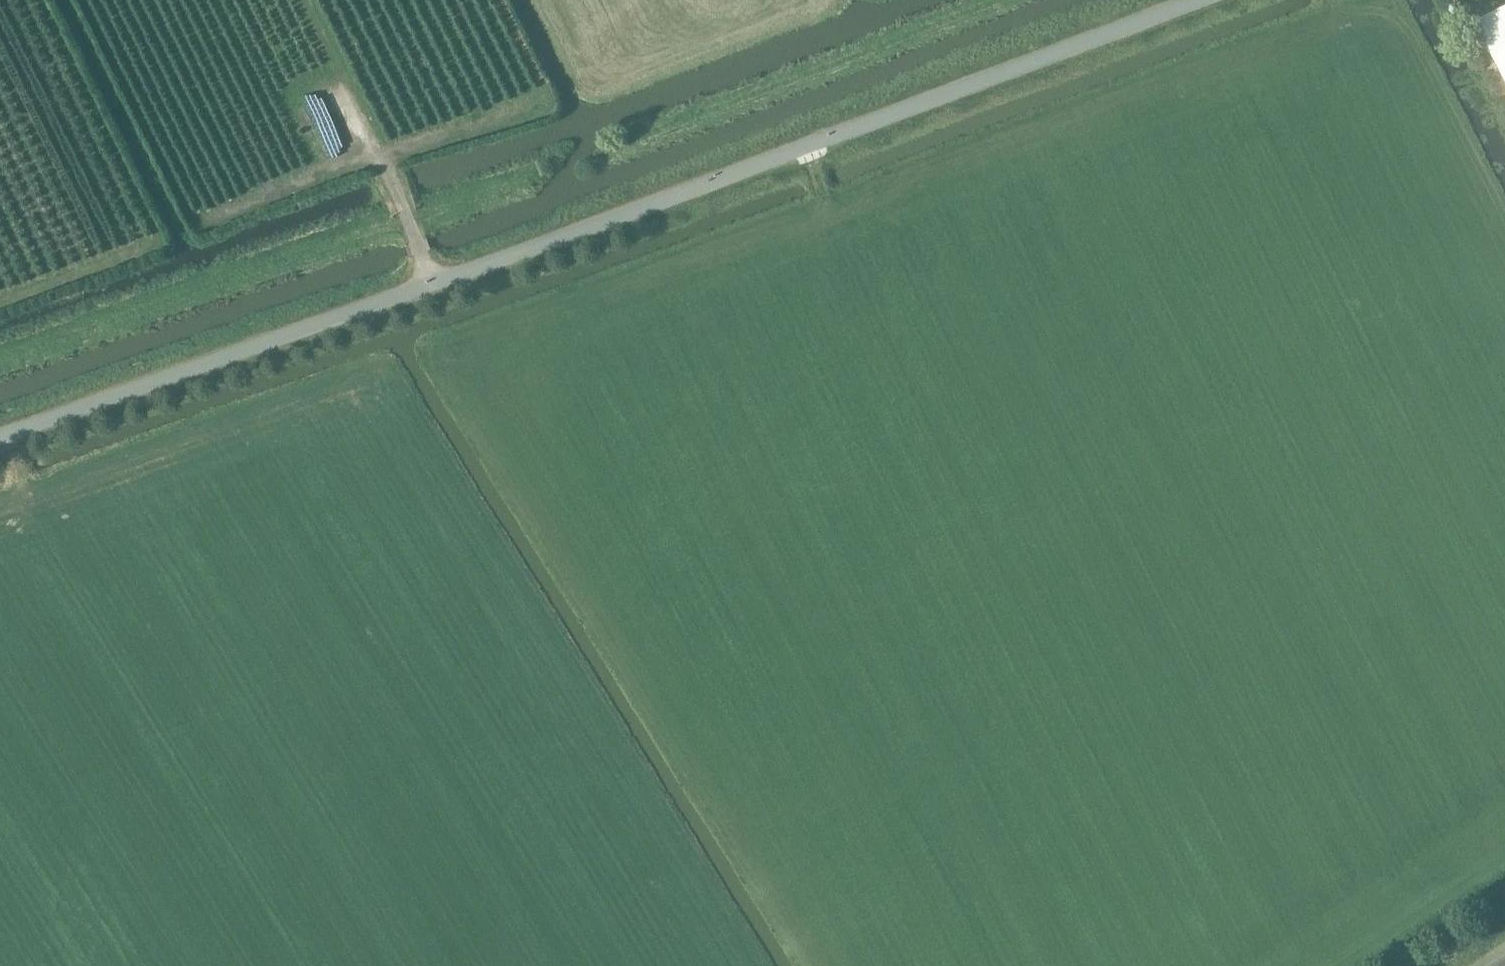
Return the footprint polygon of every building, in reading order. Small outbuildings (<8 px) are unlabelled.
[(1475,20),(1504,80),(1504,5),(1475,20)]
